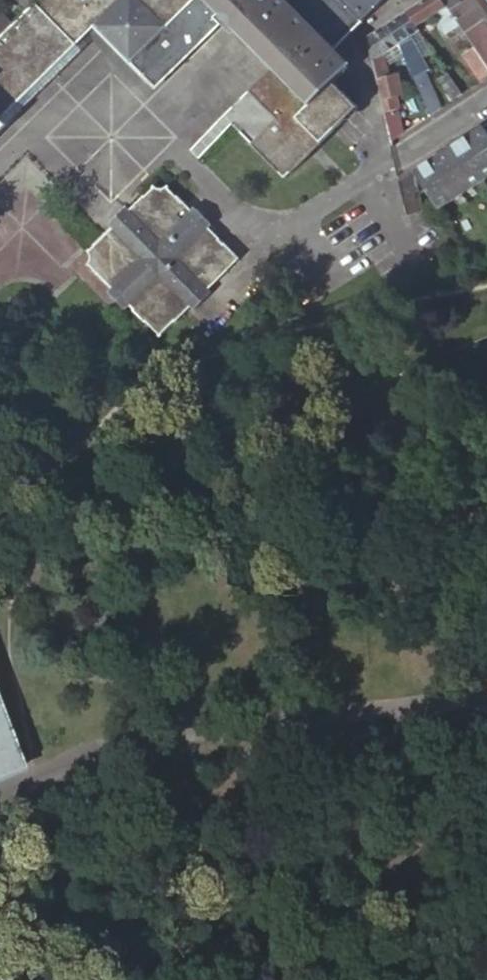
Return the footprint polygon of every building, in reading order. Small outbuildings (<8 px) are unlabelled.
[(28,6),(11,22),(0,34),(0,117),(79,40),(96,23),(119,0),(34,0),(28,6)] [(96,23),(150,79),(217,15),(222,10),(213,0),(119,0),(96,23)] [(364,19),(360,0),(213,0),(222,10),(229,17),(239,27),(276,64),(314,103),(338,80),(356,62),(339,44),(364,19)] [(364,19),(382,0),(360,0),(364,19)] [(407,11),(419,30),(423,34),(439,24),(446,34),(461,25),(451,10),(445,0),(423,0),(407,11)] [(451,10),(461,25),(476,47),(486,64),(486,23),(485,20),(486,19),(486,12),(479,0),(465,0),(451,10)] [(222,10),(217,15),(150,79),(157,86),(224,22),(234,32),(239,27),(229,17),(222,10)] [(11,22),(0,11),(0,34),(11,22)] [(407,11),(388,23),(400,43),(429,115),(441,107),(425,71),(428,70),(421,56),(410,36),(418,31),(419,30),(407,11)] [(391,141),(392,140),(403,133),(397,108),(399,108),(397,95),(402,94),(398,72),(388,74),(384,53),(399,43),(400,43),(388,23),(368,37),(391,141)] [(431,51),(418,31),(410,36),(421,56),(431,51)] [(79,40),(0,117),(0,130),(15,116),(85,47),(79,40)] [(399,43),(384,53),(391,63),(403,55),(399,43)] [(476,47),(465,54),(482,80),(486,77),(486,64),(476,47)] [(363,106),(338,80),(314,103),(276,64),(227,113),(283,172),(296,169),(314,152),(311,148),(318,140),(322,144),(363,106)] [(461,94),(447,72),(436,79),(451,101),(461,94)] [(415,172),(439,210),(486,178),(486,132),(484,127),(415,172)] [(311,148),(314,152),(322,144),(318,140),(311,148)] [(415,172),(401,181),(409,214),(425,210),(415,172)] [(113,227),(89,250),(90,253),(92,254),(92,256),(92,260),(90,264),(113,287),(110,291),(128,310),(132,306),(162,337),(192,307),(195,310),(212,292),(210,289),(241,258),(211,228),(215,223),(197,205),(193,209),(169,185),(168,187),(163,189),(161,188),(156,184),(131,210),(127,206),(110,223),(113,227)] [(0,712),(0,764),(17,758),(0,712)]
